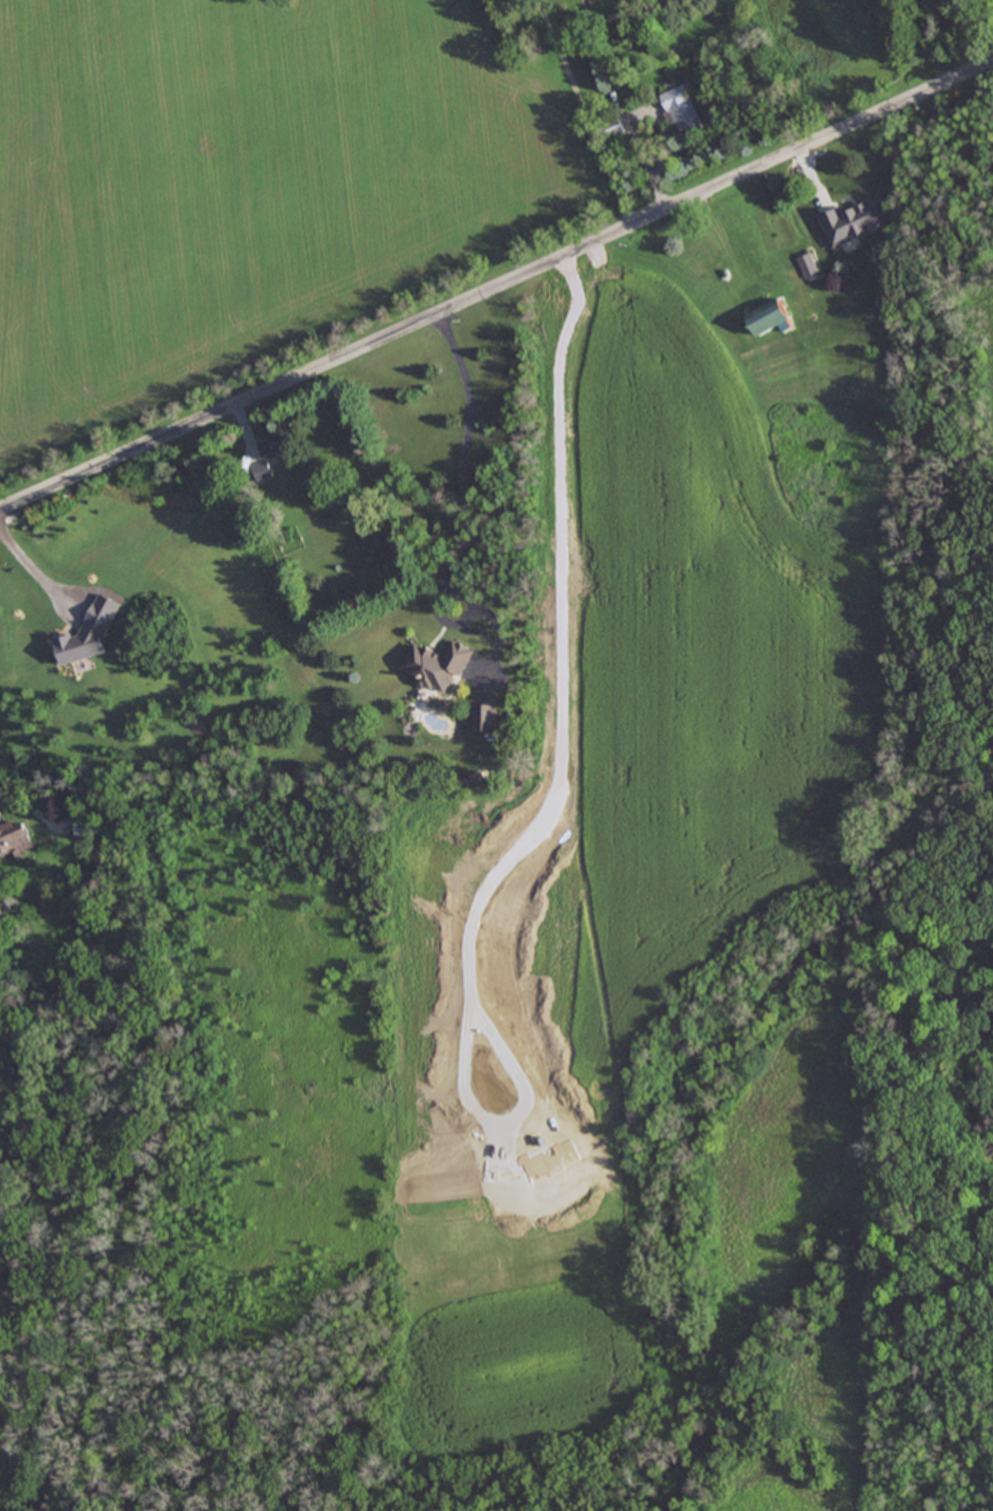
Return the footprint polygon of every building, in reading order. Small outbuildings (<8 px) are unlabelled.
[(660,94),(678,136),(704,125),(687,83),(660,94)] [(832,248),(891,223),(879,196),(843,212),(840,205),(817,214),(832,248)] [(819,273),(811,251),(797,257),(806,279),(819,273)] [(746,315),(757,335),(776,325),(779,332),(795,324),(780,297),(746,315)] [(256,481),(272,476),(267,458),(292,450),(287,434),(260,443),(265,460),(251,465),(256,481)] [(471,649),(453,639),(444,656),(415,642),(400,671),(447,696),(471,649)] [(473,731),(495,731),(495,703),(473,703),(473,731)] [(76,818),(76,836),(96,836),(96,818),(76,818)] [(33,846),(24,823),(16,826),(14,821),(0,826),(0,853),(13,848),(15,853),(33,846)]
